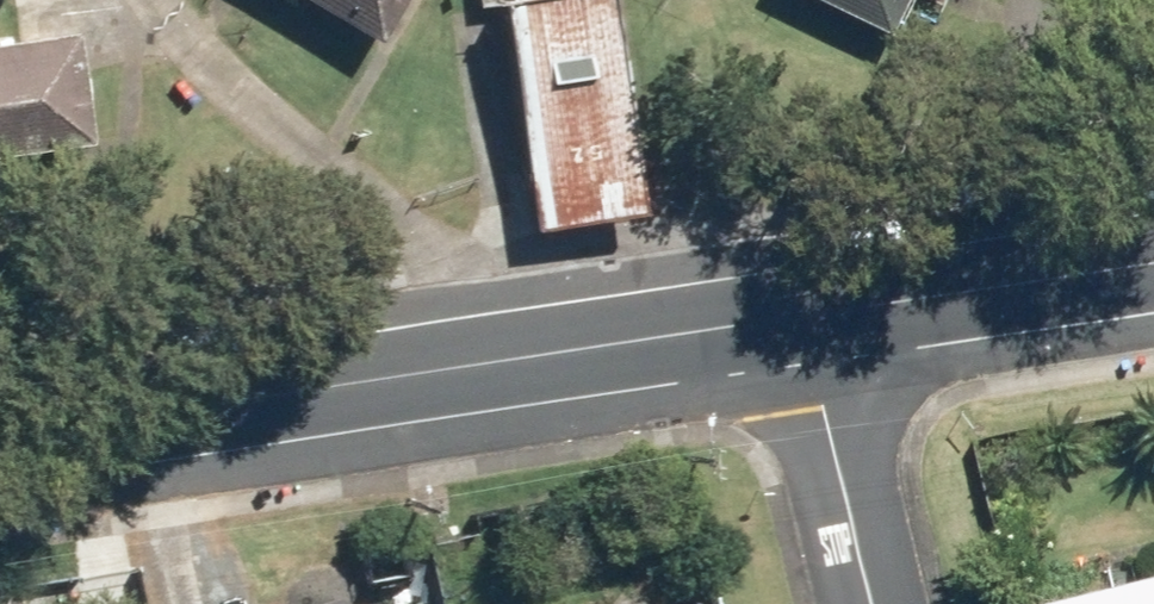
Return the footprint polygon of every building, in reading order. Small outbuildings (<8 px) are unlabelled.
[(385,37),(405,0),(319,0),(385,37)] [(505,3),(540,225),(645,208),(612,0),(521,0),(505,3)] [(921,0),(843,0),(907,30),(921,0)] [(90,142),(74,33),(0,44),(0,155),(90,142)] [(1020,603),(1153,603),(1153,565),(1019,599),(1020,603)]
